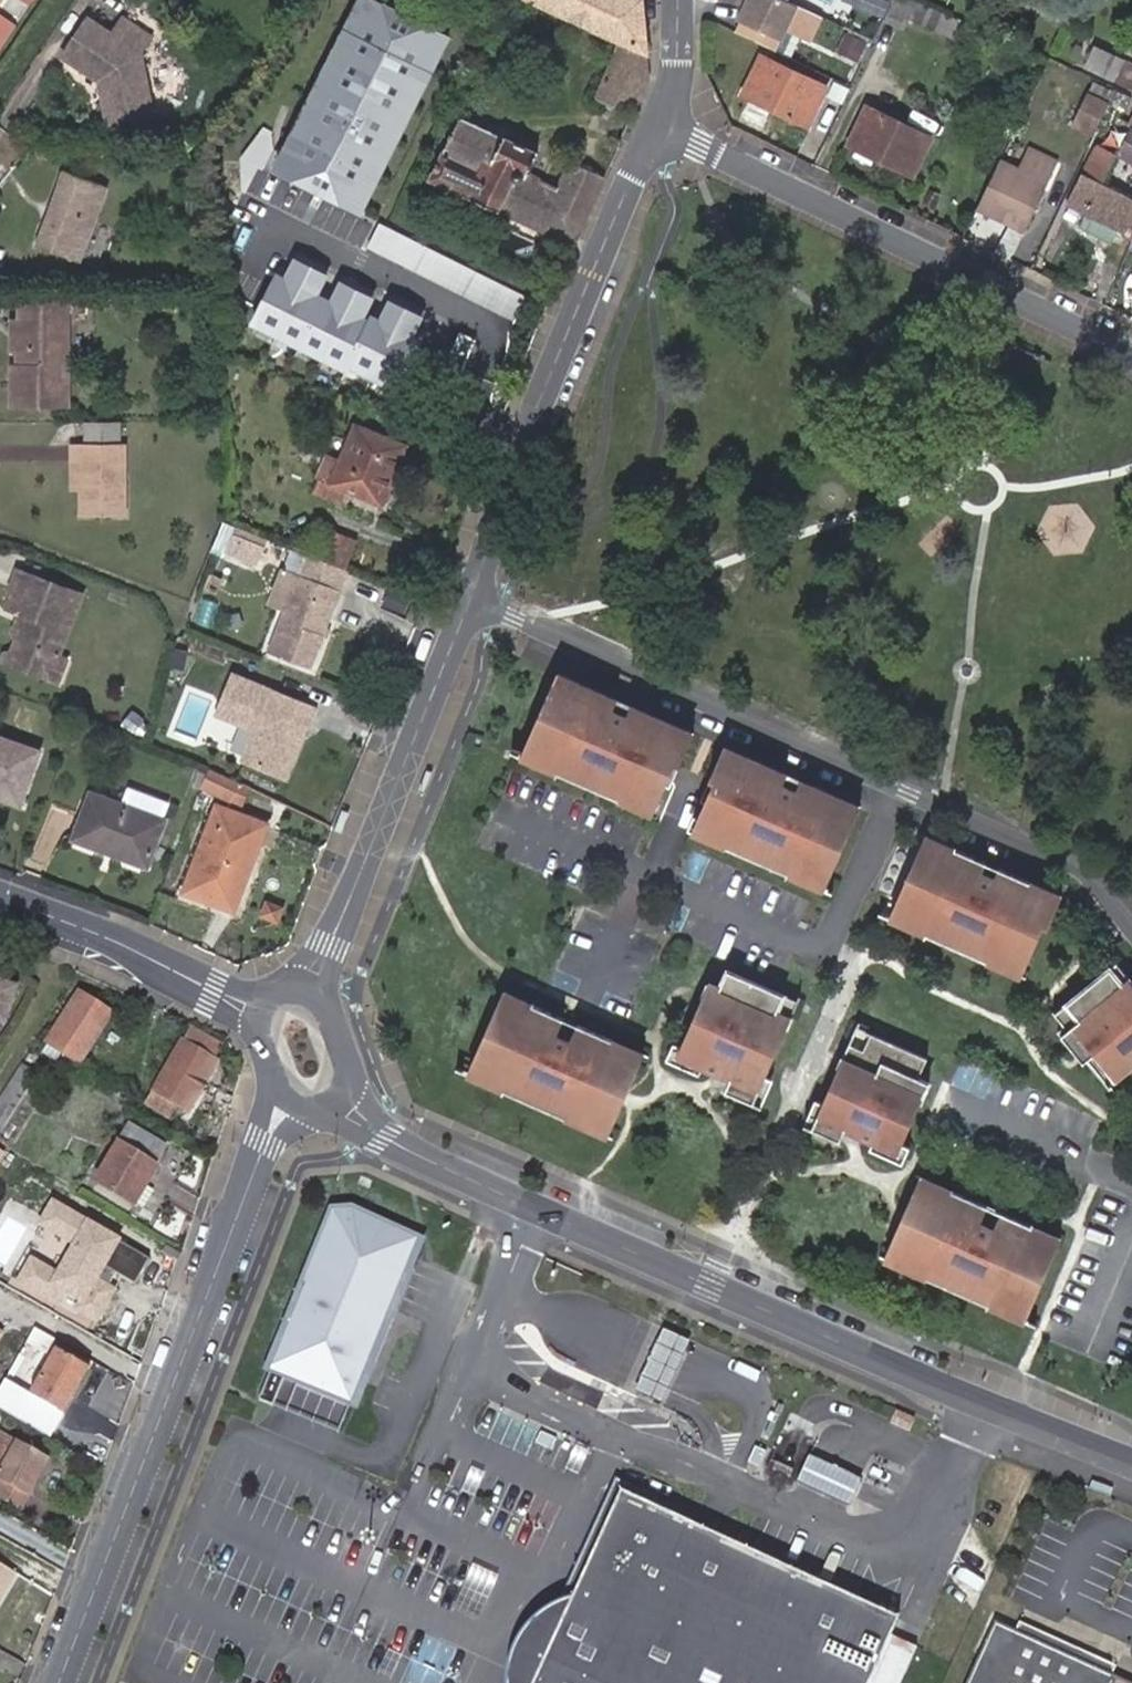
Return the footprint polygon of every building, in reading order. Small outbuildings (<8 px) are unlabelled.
[(28,0),(7,0),(4,12),(22,17),(28,0)] [(369,0),(355,0),(268,173),(358,219),(449,40),(369,0)] [(523,2),(620,43),(643,53),(640,27),(638,3),(630,0),(524,0),(523,2)] [(792,5),(782,1),(780,0),(741,0),(743,1),(733,22),(775,42),(792,5)] [(877,0),(828,0),(869,18),(877,0)] [(869,19),(893,29),(898,16),(903,3),(898,0),(877,0),(869,18),(869,19)] [(903,3),(898,16),(955,41),(963,23),(910,0),(904,0),(903,3)] [(60,60),(97,85),(103,84),(106,96),(99,98),(105,131),(148,124),(136,57),(147,41),(120,23),(109,39),(85,23),(60,60)] [(988,41),(975,35),(969,49),(982,54),(988,41)] [(643,53),(620,43),(596,100),(629,114),(645,77),(643,53)] [(1094,44),(1085,66),(1131,86),(1131,60),(1094,44)] [(750,59),(743,74),(752,78),(742,100),(798,127),(815,89),(750,59)] [(752,78),(743,74),(734,95),(742,100),(752,78)] [(103,84),(97,85),(99,98),(106,96),(103,84)] [(1096,105),(1102,90),(1088,84),(1081,97),(1096,105)] [(1106,92),(1102,90),(1096,105),(1099,106),(1106,92)] [(1083,134),(1096,105),(1081,97),(1066,125),(1083,134)] [(1099,106),(1096,105),(1083,134),(1085,134),(1099,106)] [(921,135),(860,108),(856,106),(848,121),(857,126),(848,149),(904,174),(921,135)] [(1131,237),(1131,124),(1129,122),(1122,118),(1106,148),(1099,162),(1089,182),(1077,175),(1058,213),(1081,225),(1086,214),(1092,218),(1114,229),(1131,237)] [(431,185),(495,213),(573,248),(601,181),(564,165),(562,170),(548,165),(541,182),(525,176),(534,153),(457,121),(431,185)] [(857,126),(848,121),(839,144),(848,149),(857,126)] [(1099,162),(1106,148),(1094,142),(1087,156),(1099,162)] [(987,161),(985,166),(981,175),(1029,198),(1035,183),(1047,157),(1024,147),(1013,173),(987,161)] [(1087,156),(1077,175),(1089,182),(1099,162),(1087,156)] [(981,175),(967,209),(1015,229),(1029,198),(981,175)] [(76,264),(101,193),(61,179),(36,249),(76,264)] [(1081,225),(1058,213),(1057,216),(1080,227),(1081,225)] [(1081,225),(1109,238),(1114,229),(1092,218),(1086,214),(1081,225)] [(1107,241),(1109,238),(1081,225),(1080,227),(1107,241)] [(522,300),(376,227),(364,252),(510,325),(522,300)] [(275,270),(248,325),(389,394),(416,340),(275,270)] [(17,319),(17,351),(26,351),(25,364),(17,364),(9,365),(9,407),(65,406),(64,304),(19,304),(19,320),(17,319)] [(26,351),(17,351),(17,364),(25,364),(26,351)] [(116,441),(115,423),(81,424),(81,442),(116,441)] [(341,486),(330,482),(324,497),(355,507),(360,493),(394,506),(418,446),(365,426),(349,466),(341,486)] [(76,467),(76,520),(121,520),(121,449),(67,449),(67,467),(76,467)] [(339,462),(330,482),(341,486),(349,466),(339,462)] [(331,529),(329,536),(366,550),(369,542),(331,529)] [(267,542),(236,530),(226,553),(256,564),(267,542)] [(366,550),(329,536),(321,555),(358,569),(366,550)] [(302,574),(298,584),(339,599),(350,569),(309,554),(301,574),(302,574)] [(301,574),(283,567),(270,604),(287,611),(297,583),(298,584),(302,574),(301,574)] [(44,682),(53,659),(57,655),(80,598),(13,573),(6,593),(10,595),(3,613),(15,618),(24,621),(19,632),(16,632),(3,666),(44,682)] [(310,674),(339,599),(298,584),(297,583),(287,611),(268,658),(310,674)] [(15,618),(7,636),(10,641),(5,653),(1,655),(0,657),(0,665),(3,666),(16,632),(19,632),(24,621),(15,618)] [(63,662),(53,659),(44,682),(55,685),(63,662)] [(582,688),(554,675),(550,683),(579,696),(582,688)] [(287,783),(303,743),(297,740),(303,729),(308,731),(310,732),(317,715),(234,683),(218,722),(256,737),(244,766),(287,783)] [(658,721),(582,688),(579,696),(550,683),(539,708),(546,711),(537,733),(529,730),(521,751),(557,767),(554,774),(615,801),(618,793),(653,808),(662,788),(656,786),(666,764),(676,768),(686,745),(654,732),(658,721)] [(690,736),(658,721),(654,732),(686,745),(690,736)] [(297,740),(303,743),(308,731),(303,729),(297,740)] [(19,812),(37,759),(0,746),(0,806),(19,812)] [(752,762),(720,749),(716,759),(747,773),(752,762)] [(557,767),(521,751),(517,758),(554,774),(557,767)] [(828,796),(752,762),(747,773),(716,759),(706,781),(716,786),(706,808),(700,805),(692,826),(726,841),(723,848),(784,875),(788,868),(824,884),(832,863),(825,860),(835,838),(842,841),(853,816),(824,803),(828,796)] [(231,807),(239,790),(209,776),(203,793),(231,807)] [(171,814),(176,802),(134,786),(129,799),(171,814)] [(248,795),(239,790),(231,807),(241,811),(248,795)] [(653,808),(618,793),(615,801),(650,816),(653,808)] [(857,808),(828,796),(824,803),(853,816),(857,808)] [(86,799),(69,843),(144,871),(161,825),(86,799)] [(227,891),(237,895),(263,830),(217,810),(182,891),(220,908),(227,891)] [(726,841),(692,826),(688,833),(723,848),(726,841)] [(951,850),(922,837),(919,845),(947,857),(951,850)] [(947,857),(919,845),(907,870),(915,873),(905,895),(898,891),(889,912),(925,928),(922,935),(983,962),(987,955),(1021,970),(1030,949),(1025,947),(1034,925),(1044,930),(1054,907),(1022,893),(1027,883),(951,850),(947,857)] [(824,884),(788,868),(784,875),(820,891),(824,884)] [(1058,897),(1027,883),(1022,893),(1054,907),(1058,897)] [(230,912),(237,895),(227,891),(220,908),(230,912)] [(925,928),(889,912),(885,920),(922,935),(925,928)] [(1021,970),(987,955),(983,962),(1018,978),(1021,970)] [(1127,980),(1113,964),(1107,969),(1120,985),(1127,980)] [(1127,980),(1120,985),(1107,969),(1051,1014),(1065,1030),(1058,1036),(1080,1063),(1092,1054),(1112,1080),(1131,1064),(1131,987),(1127,980)] [(753,1101),(791,1016),(783,1012),(790,996),(734,971),(725,991),(707,983),(681,1045),(677,1054),(701,1065),(730,1077),(725,1088),(753,1101)] [(2,1029),(16,990),(0,984),(0,1028),(2,1029)] [(528,1005),(501,994),(497,1001),(525,1013),(528,1005)] [(791,1016),(798,999),(790,996),(783,1012),(791,1016)] [(78,998),(45,1051),(77,1070),(110,1017),(78,998)] [(627,1082),(637,1062),(601,1047),(605,1039),(528,1005),(525,1013),(497,1001),(486,1026),(492,1029),(483,1051),(477,1048),(468,1068),(502,1083),(499,1091),(560,1118),(564,1111),(607,1129),(618,1105),(610,1101),(620,1079),(627,1082)] [(215,1044),(188,1027),(142,1104),(165,1115),(172,1104),(184,1111),(211,1062),(206,1058),(215,1044)] [(860,1051),(867,1034),(860,1031),(853,1047),(860,1051)] [(906,1148),(933,1087),(915,1080),(924,1059),(867,1034),(860,1051),(853,1047),(815,1133),(844,1145),(848,1134),(877,1146),(902,1157),(906,1148)] [(637,1062),(640,1055),(605,1039),(601,1047),(637,1062)] [(677,1054),(681,1045),(673,1041),(665,1058),(698,1073),(701,1065),(677,1054)] [(0,1093),(0,1127),(32,1077),(16,1067),(0,1093)] [(502,1083),(468,1068),(465,1076),(499,1091),(502,1083)] [(603,1137),(607,1129),(564,1111),(560,1118),(603,1137)] [(146,1169),(149,1164),(120,1146),(131,1127),(126,1125),(89,1184),(128,1206),(149,1171),(146,1169)] [(120,1146),(149,1164),(162,1145),(131,1127),(120,1146)] [(188,1151),(173,1144),(164,1165),(177,1172),(188,1151)] [(162,1145),(149,1164),(152,1165),(165,1146),(162,1145)] [(902,1157),(877,1146),(873,1154),(906,1168),(913,1152),(906,1148),(902,1157)] [(953,1193),(918,1178),(914,1185),(950,1200),(953,1193)] [(1043,1271),(1053,1246),(1026,1234),(1030,1226),(953,1193),(950,1200),(914,1185),(906,1205),(913,1209),(903,1230),(896,1228),(885,1252),(928,1271),(925,1279),(986,1305),(989,1298),(1024,1313),(1033,1293),(1027,1290),(1037,1268),(1043,1271)] [(119,1242),(49,1203),(34,1230),(67,1248),(53,1274),(26,1259),(10,1289),(91,1334),(113,1293),(96,1283),(119,1242)] [(380,1315),(412,1237),(346,1208),(328,1210),(300,1279),(296,1277),(272,1337),(277,1339),(253,1398),(281,1410),(293,1379),(346,1400),(364,1356),(371,1359),(388,1318),(380,1315)] [(1057,1239),(1030,1226),(1026,1234),(1053,1246),(1057,1239)] [(928,1271),(885,1252),(881,1260),(925,1279),(928,1271)] [(1024,1313),(989,1298),(986,1305),(1021,1321),(1024,1313)] [(690,1342),(664,1329),(635,1391),(661,1404),(690,1342)] [(53,1351),(26,1398),(57,1414),(83,1367),(53,1351)] [(333,1431),(346,1400),(293,1379),(281,1410),(333,1431)] [(7,1396),(0,1408),(0,1410),(35,1430),(42,1416),(7,1396)] [(10,1446),(0,1440),(0,1463),(10,1446)] [(0,1463),(0,1501),(13,1508),(40,1463),(11,1445),(10,1446),(0,1463)] [(865,1479),(810,1454),(796,1483),(851,1509),(865,1479)] [(889,1637),(898,1619),(621,1493),(573,1600),(536,1682),(869,1682),(889,1637)] [(4,1530),(11,1516),(0,1510),(0,1528),(4,1530)] [(573,1600),(559,1605),(537,1620),(526,1632),(516,1649),(511,1664),(509,1680),(509,1682),(536,1682),(573,1600)] [(995,1622),(968,1682),(1127,1682),(995,1622)] [(889,1637),(869,1682),(903,1682),(918,1650),(889,1637)]
